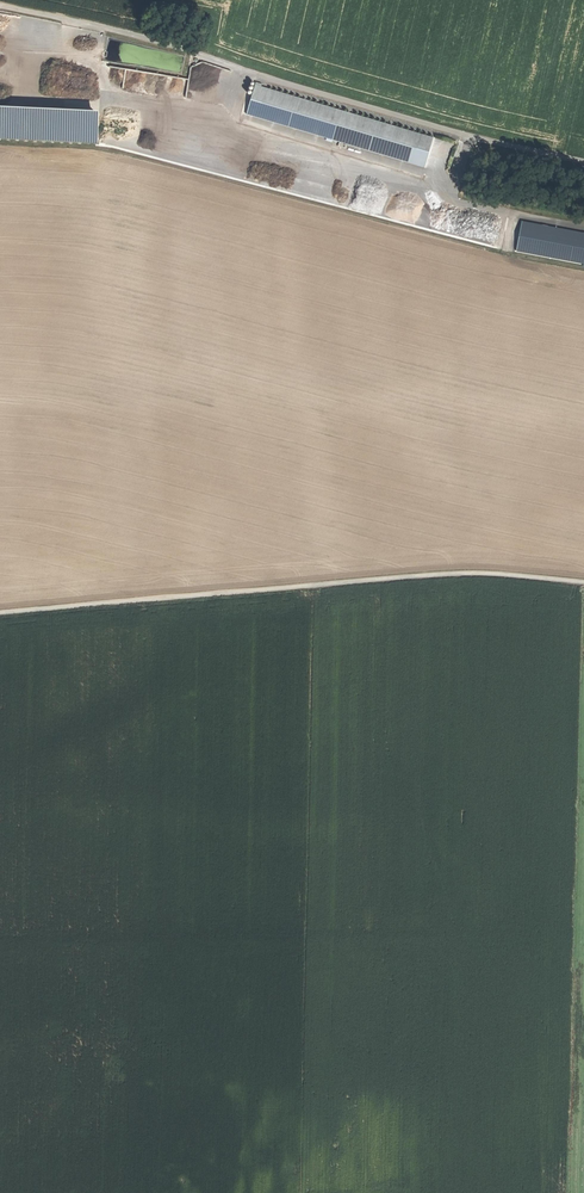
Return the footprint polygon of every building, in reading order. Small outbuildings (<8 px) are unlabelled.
[(262,84),(256,82),(253,94),(258,95),(255,107),(249,105),(246,115),(425,167),(433,137),(261,87),(262,84)] [(253,94),(249,105),(255,107),(258,95),(253,94)] [(99,145),(100,117),(0,112),(0,140),(99,145)] [(515,250),(578,260),(580,249),(579,249),(581,239),(583,239),(583,231),(519,221),(515,250)]
